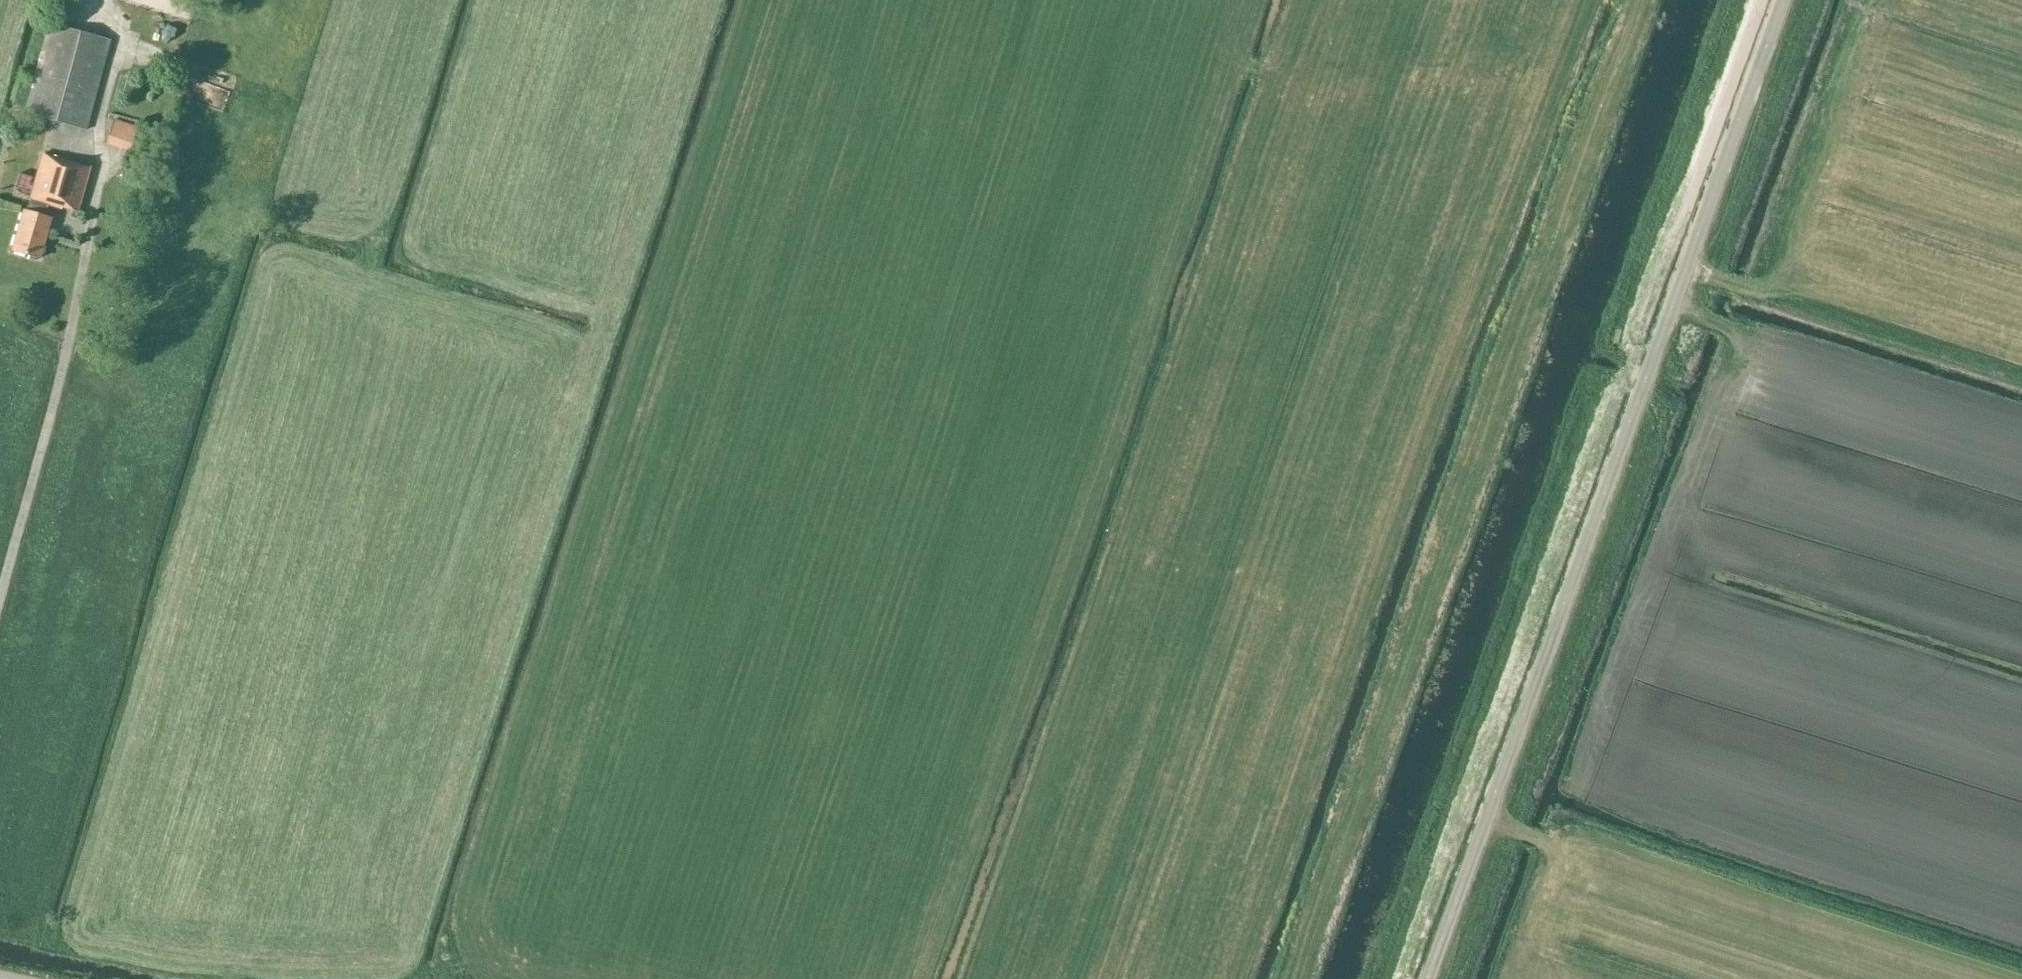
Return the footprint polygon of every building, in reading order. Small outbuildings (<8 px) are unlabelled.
[(149,20),(148,35),(167,36),(168,21),(149,20)] [(86,129),(110,41),(48,24),(24,113),(49,120),(77,127),(86,129)] [(110,113),(101,138),(125,147),(133,122),(110,113)] [(68,162),(40,154),(28,199),(29,199),(26,212),(23,211),(12,251),(39,258),(50,218),(45,217),(48,204),(74,211),(75,208),(78,209),(89,168),(68,162)]
